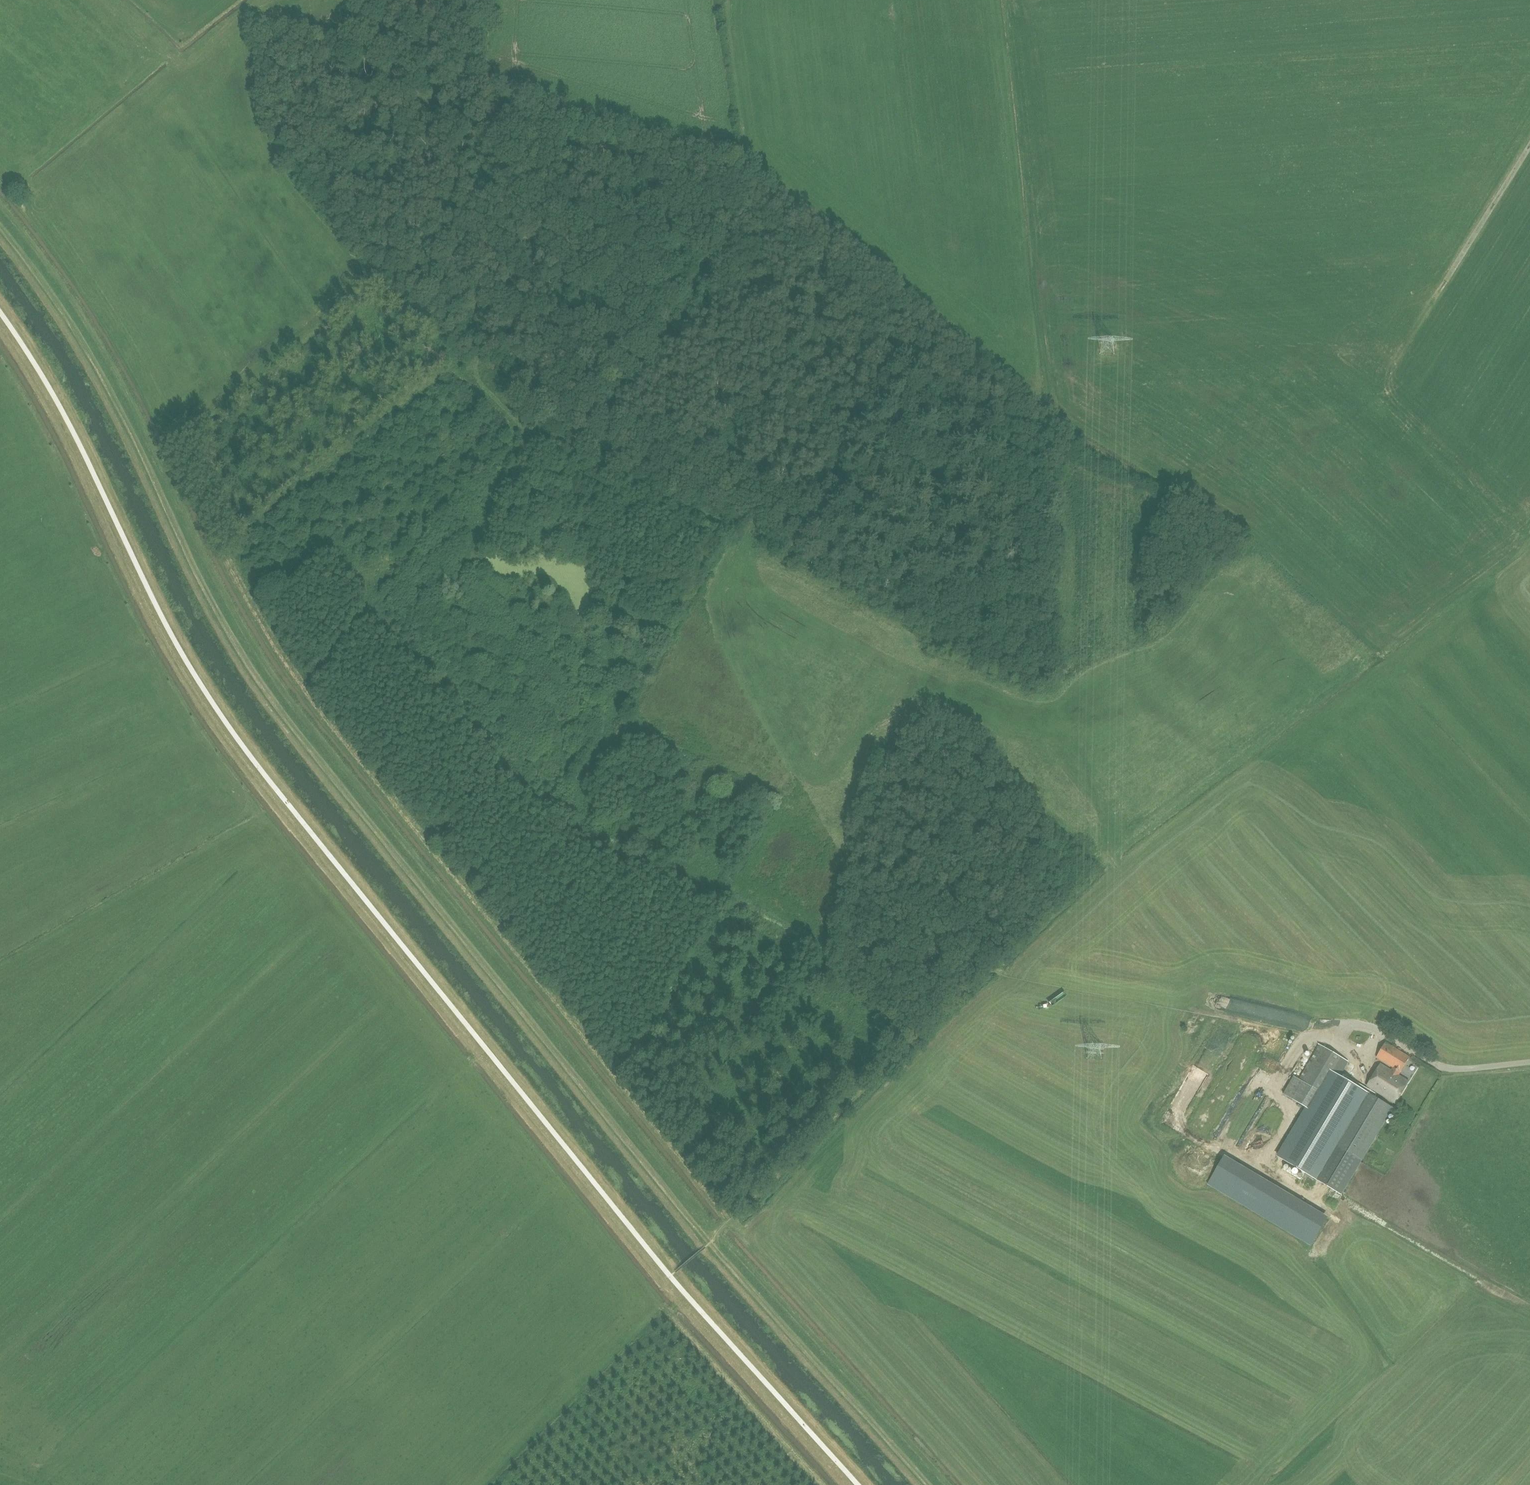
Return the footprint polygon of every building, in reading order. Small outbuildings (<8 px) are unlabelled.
[(1381,1065),(1368,1087),(1397,1104),(1410,1082),(1400,1076),(1411,1057),(1386,1043),(1377,1058),(1394,1068),(1392,1072),(1381,1065)] [(1349,1062),(1319,1044),(1298,1079),(1295,1077),(1284,1095),(1316,1114),(1287,1162),(1341,1195),(1393,1108),(1375,1097),(1377,1095),(1355,1082),(1354,1084),(1341,1076),(1349,1062)] [(1299,1215),(1304,1207),(1276,1190),(1272,1198),(1299,1215)]
